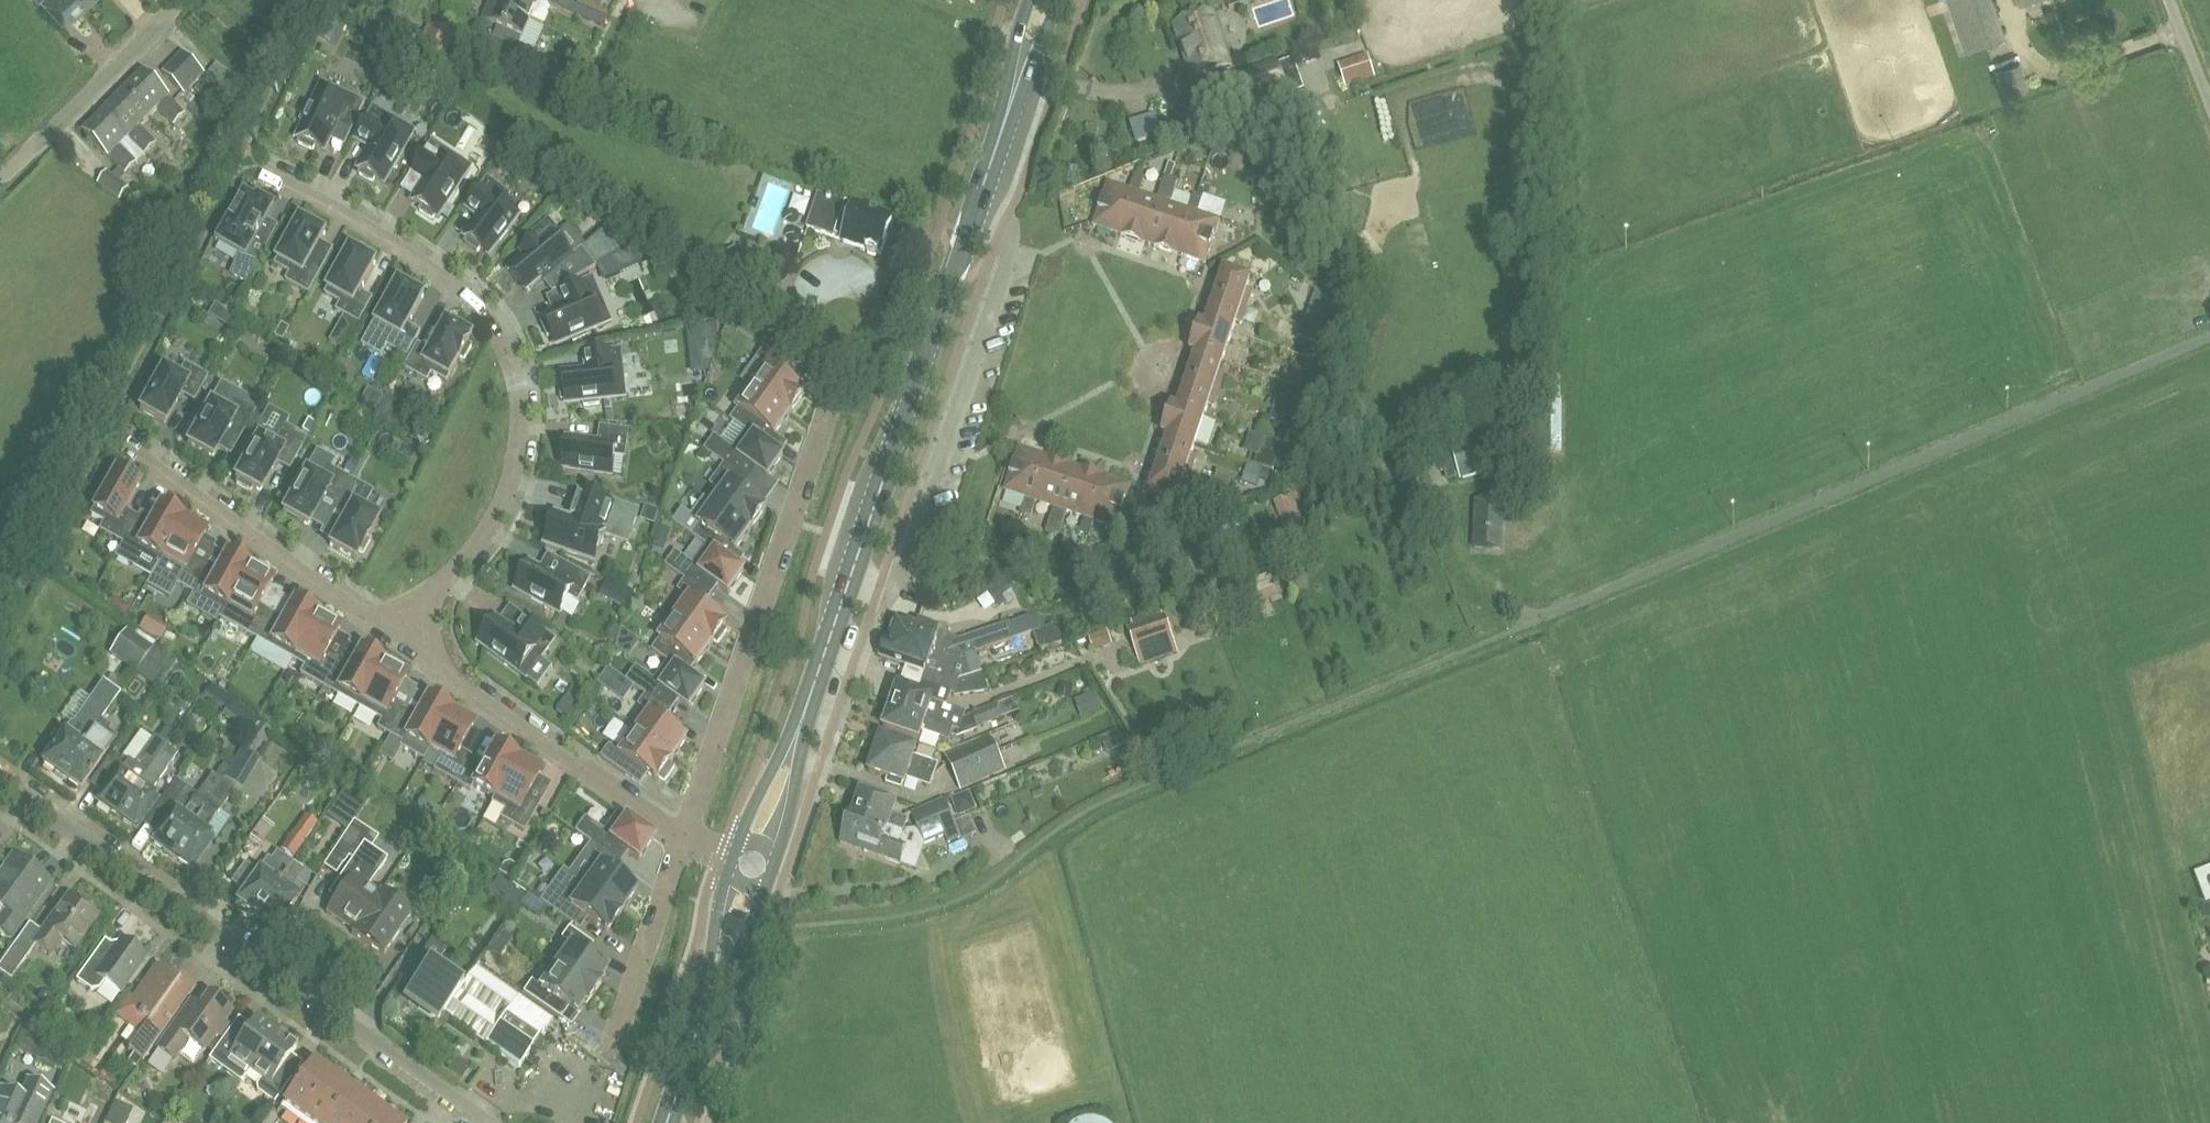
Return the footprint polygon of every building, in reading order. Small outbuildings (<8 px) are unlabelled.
[(67,19),(83,4),(80,0),(50,0),(67,19)] [(532,17),(494,0),(491,0),(481,22),(497,29),(492,40),(517,50),(522,39),(532,17)] [(532,17),(540,0),(494,0),(532,17)] [(560,9),(564,0),(540,0),(560,9)] [(1965,51),(2006,37),(1993,0),(1948,0),(1965,51)] [(607,20),(589,12),(585,20),(604,28),(607,20)] [(1193,80),(1230,68),(1212,14),(1205,16),(1201,15),(1198,15),(1195,16),(1192,16),(1189,18),(1186,20),(1184,22),(1183,24),(1175,26),(1193,80)] [(508,57),(512,48),(492,40),(488,48),(508,57)] [(182,52),(162,73),(185,96),(205,75),(182,52)] [(1367,55),(1338,65),(1345,88),(1375,77),(1367,55)] [(216,64),(194,91),(217,110),(238,82),(216,64)] [(1287,97),(1276,64),(1238,77),(1249,110),(1287,97)] [(123,92),(149,118),(157,110),(173,125),(185,114),(168,97),(143,72),(123,92)] [(2029,89),(2025,79),(2001,87),(2004,98),(2029,89)] [(325,151),(338,122),(352,129),(365,103),(323,83),(311,108),(307,106),(300,121),(304,123),(297,138),(300,140),(298,144),(313,151),(315,147),(325,151)] [(139,127),(149,118),(123,92),(103,112),(128,138),(128,139),(144,154),(155,143),(139,127)] [(356,140),(370,148),(358,169),(361,171),(359,174),(373,183),(375,179),(385,184),(415,131),(374,108),(356,140)] [(125,174),(136,163),(144,154),(128,139),(128,138),(103,112),(83,132),(108,158),(109,158),(125,174)] [(1086,123),(1085,134),(1094,135),(1095,124),(1086,123)] [(417,166),(430,174),(412,201),(421,207),(419,211),(433,220),(435,216),(438,218),(471,167),(432,142),(417,166)] [(106,172),(97,184),(119,200),(128,189),(106,172)] [(1107,182),(1093,225),(1122,235),(1137,192),(1140,193),(1145,178),(1134,174),(1128,190),(1107,182)] [(1164,176),(1160,187),(1175,192),(1178,180),(1171,178),(1164,176)] [(467,209),(479,218),(464,237),(467,240),(465,243),(478,253),(480,249),(489,256),(519,216),(504,204),(510,196),(489,180),(467,209)] [(1122,235),(1153,246),(1168,202),(1171,203),(1175,192),(1160,187),(1156,199),(1140,193),(1137,192),(1122,235)] [(269,245),(257,238),(274,208),(247,193),(230,225),(226,223),(216,241),(240,255),(232,275),(247,284),(269,245)] [(1190,210),(1175,253),(1204,263),(1219,219),(1198,212),(1203,197),(1192,193),(1187,209),(1190,210)] [(843,242),(865,250),(868,254),(873,255),(877,254),(880,255),(892,221),(854,208),(854,209),(817,196),(807,226),(844,239),(843,242)] [(1190,210),(1187,209),(1171,203),(1168,202),(1153,246),(1175,253),(1190,210)] [(455,207),(448,203),(441,214),(448,218),(455,207)] [(310,263),(321,242),(326,233),(301,219),(288,241),(284,239),(276,253),(281,255),(275,265),(291,273),(286,281),(309,293),(322,270),(310,263)] [(542,279),(544,282),(549,277),(560,290),(597,267),(582,249),(572,257),(555,236),(559,232),(549,219),(545,222),(532,233),(538,240),(521,254),(525,258),(509,271),(527,292),(542,279)] [(1232,233),(1237,241),(1248,235),(1243,227),(1232,233)] [(607,280),(653,260),(637,245),(628,250),(600,266),(607,280)] [(335,268),(327,283),(331,285),(325,294),(341,303),(337,311),(359,323),(372,299),(360,292),(376,263),(351,248),(339,271),(335,268)] [(734,293),(762,313),(784,282),(757,263),(756,264),(736,249),(716,277),(736,291),(734,293)] [(1214,298),(1246,309),(1251,293),(1246,291),(1250,278),(1223,269),(1214,298)] [(566,308),(553,313),(544,317),(545,321),(541,322),(547,338),(551,336),(556,346),(571,339),(573,343),(588,337),(586,332),(611,322),(593,279),(560,294),(566,308)] [(383,302),(375,316),(379,318),(374,328),(389,336),(385,344),(407,357),(420,333),(408,326),(424,296),(417,292),(419,288),(405,280),(402,284),(399,282),(387,304),(383,302)] [(227,298),(223,307),(232,312),(236,303),(227,298)] [(1240,325),(1246,309),(1214,298),(1205,325),(1232,333),(1235,323),(1240,325)] [(239,319),(230,313),(224,324),(233,329),(239,319)] [(1322,323),(1303,316),(1300,327),(1318,333),(1322,323)] [(468,344),(472,336),(469,335),(471,331),(457,322),(455,326),(447,322),(431,352),(418,345),(405,369),(427,381),(432,373),(447,382),(460,358),(464,360),(472,346),(468,344)] [(1189,351),(1195,353),(1222,362),(1232,333),(1205,325),(1199,323),(1189,351)] [(283,340),(289,328),(282,324),(275,336),(283,340)] [(717,326),(699,328),(704,372),(709,371),(719,341),(717,326)] [(1297,337),(1315,343),(1318,333),(1300,327),(1297,337)] [(757,375),(749,386),(790,415),(805,394),(781,377),(788,366),(765,349),(750,370),(757,375)] [(585,355),(587,371),(563,373),(564,384),(560,385),(561,401),(566,400),(566,404),(583,402),(584,407),(600,405),(599,400),(627,397),(621,351),(585,355)] [(1186,381),(1218,391),(1223,376),(1218,374),(1222,362),(1195,353),(1186,381)] [(181,394),(194,401),(207,377),(184,365),(180,372),(165,364),(159,373),(155,371),(147,385),(151,388),(139,410),(165,424),(181,394)] [(1270,378),(1299,388),(1303,377),(1273,367),(1270,378)] [(1218,391),(1186,381),(1177,407),(1205,415),(1208,406),(1213,407),(1218,391)] [(788,418),(790,415),(749,386),(735,406),(739,409),(732,420),(747,431),(755,437),(766,444),(773,434),(775,435),(788,418)] [(369,389),(362,402),(376,411),(384,397),(369,389)] [(212,458),(217,449),(229,428),(241,435),(254,411),(232,399),(228,407),(212,398),(207,407),(203,405),(195,419),(199,422),(187,444),(212,458)] [(391,409),(395,404),(385,398),(374,417),(384,423),(391,409)] [(1290,415),(1293,405),(1276,399),(1272,410),(1290,415)] [(1205,415),(1177,407),(1172,405),(1162,434),(1167,436),(1195,445),(1205,415)] [(1290,415),(1272,410),(1269,420),(1286,426),(1290,415)] [(307,419),(301,430),(308,434),(314,423),(307,419)] [(1452,453),(1441,457),(1442,460),(1445,471),(1447,479),(1459,476),(1460,480),(1517,463),(1515,455),(1530,450),(1522,423),(1507,428),(1505,423),(1449,441),(1452,453)] [(561,441),(559,457),(564,458),(562,469),(612,476),(622,477),(625,458),(629,431),(600,427),(598,443),(567,438),(566,442),(561,441)] [(757,470),(768,478),(783,457),(766,444),(755,437),(747,431),(733,450),(715,437),(705,450),(725,465),(749,482),(757,470)] [(243,454),(247,456),(235,478),(238,480),(236,484),(250,492),(252,488),(260,492),(276,463),(289,470),(302,446),(280,433),(275,441),(260,432),(255,442),(251,439),(243,454)] [(1195,445),(1167,436),(1158,463),(1191,474),(1196,458),(1191,456),(1195,445)] [(1254,465),(1269,470),(1271,470),(1280,443),(1263,437),(1254,465)] [(1046,457),(1018,448),(1004,491),(1026,498),(1021,514),(1030,517),(1036,501),(1032,500),(1046,457)] [(1036,501),(1053,507),(1060,510),(1074,467),(1046,457),(1032,500),(1036,501)] [(351,458),(344,470),(352,475),(358,463),(351,458)] [(1191,474),(1158,463),(1149,491),(1176,500),(1180,490),(1185,491),(1191,474)] [(742,492),(749,482),(725,465),(710,485),(718,490),(710,501),(751,530),(766,509),(742,492)] [(324,497),(336,504),(349,480),(327,467),(323,475),(308,466),(303,476),(299,474),(290,488),(294,490),(282,512),(308,526),(324,497)] [(1049,519),(1063,523),(1066,512),(1084,518),(1088,519),(1103,476),(1074,467),(1060,510),(1053,507),(1049,519)] [(1217,470),(1213,481),(1231,487),(1235,477),(1217,470)] [(99,530),(122,543),(137,518),(124,511),(139,485),(115,471),(103,492),(99,490),(91,504),(95,507),(90,515),(104,522),(99,530)] [(1088,519),(1084,518),(1079,533),(1089,537),(1094,521),(1116,528),(1130,485),(1103,476),(1088,519)] [(349,480),(336,504),(333,509),(345,516),(329,546),(354,560),(359,552),(363,554),(371,540),(367,538),(380,514),(365,506),(372,492),(349,480)] [(1231,487),(1213,481),(1210,492),(1227,498),(1231,487)] [(631,533),(639,511),(613,502),(612,505),(579,493),(570,520),(556,515),(545,546),(595,564),(608,525),(631,533)] [(724,542),(736,550),(751,530),(710,501),(695,522),(700,525),(692,535),(708,546),(716,552),(724,542)] [(1476,502),(1474,548),(1501,549),(1503,504),(1476,502)] [(137,518),(122,543),(114,557),(126,563),(135,561),(139,553),(154,561),(179,518),(173,515),(175,511),(161,503),(149,524),(137,518)] [(646,505),(643,513),(646,521),(655,524),(660,510),(646,505)] [(191,559),(204,537),(206,533),(199,529),(201,525),(187,517),(184,521),(179,518),(154,561),(159,564),(154,571),(177,584),(189,591),(203,566),(191,559)] [(1063,523),(1049,519),(1045,531),(1059,535),(1063,523)] [(669,542),(657,539),(654,549),(666,553),(669,542)] [(738,567),(716,552),(708,546),(694,566),(675,553),(666,566),(686,580),(710,597),(718,586),(729,594),(744,572),(738,567)] [(203,566),(189,591),(225,611),(249,568),(240,563),(242,559),(228,551),(216,572),(203,566)] [(591,578),(566,565),(558,578),(530,563),(528,566),(524,564),(516,578),(520,581),(515,590),(559,614),(569,597),(578,602),(591,578)] [(249,568),(225,611),(248,624),(243,632),(256,639),(270,614),(258,607),(272,581),(249,568)] [(1244,604),(1281,591),(1274,569),(1236,582),(1244,604)] [(1002,579),(985,590),(999,609),(1015,598),(1002,579)] [(686,596),(671,616),(675,619),(711,645),(714,641),(718,644),(727,631),(724,628),(726,624),(703,607),(710,597),(686,580),(678,591),(686,596)] [(633,593),(621,587),(614,601),(626,607),(633,593)] [(291,659),(316,616),(307,611),(309,607),(295,599),(283,621),(270,614),(256,639),(291,659)] [(1127,623),(1141,662),(1175,651),(1161,611),(1127,623)] [(316,616),(291,659),(304,666),(300,674),(323,687),(338,662),(325,655),(339,629),(316,616)] [(555,642),(532,625),(523,637),(497,618),(490,627),(486,625),(477,638),(481,641),(478,644),(528,679),(555,642)] [(1028,618),(1008,625),(1013,638),(1014,641),(1032,635),(1034,634),(1028,618)] [(653,650),(669,662),(676,667),(688,675),(695,665),(697,666),(711,645),(675,619),(653,650)] [(896,621),(891,636),(948,656),(963,661),(962,658),(975,653),(987,650),(1014,641),(1013,638),(1008,625),(981,633),(960,641),(958,640),(939,634),(940,630),(920,623),(918,623),(917,628),(908,625),(896,621)] [(168,628),(157,622),(149,636),(160,642),(168,628)] [(1032,635),(1038,651),(1066,641),(1060,624),(1034,634),(1032,635)] [(135,670),(150,648),(124,629),(109,652),(135,670)] [(882,643),(878,654),(881,655),(880,658),(897,663),(905,666),(925,673),(921,684),(950,694),(954,695),(957,683),(969,679),(967,671),(963,661),(948,656),(891,636),(889,642),(886,641),(885,643),(882,643)] [(154,645),(146,658),(168,672),(177,659),(154,645)] [(358,707),(383,664),(374,659),(376,655),(362,647),(349,669),(338,662),(323,687),(358,707)] [(688,675),(676,667),(669,662),(655,681),(636,668),(627,681),(647,695),(671,712),(679,701),(689,709),(705,687),(688,675)] [(390,735),(404,710),(392,703),(406,677),(383,664),(358,707),(381,720),(377,728),(390,735)] [(603,688),(610,693),(621,677),(609,668),(598,684),(603,688)] [(954,695),(953,699),(989,694),(983,675),(969,679),(957,683),(954,695)] [(42,764),(62,778),(65,774),(62,773),(99,722),(100,723),(121,692),(104,680),(72,725),(71,724),(64,734),(63,733),(42,764)] [(597,707),(603,688),(598,684),(586,699),(597,707)] [(203,696),(214,705),(222,693),(212,685),(203,696)] [(893,689),(890,698),(893,699),(890,707),(953,728),(958,730),(962,719),(964,713),(946,707),(932,702),(933,699),(917,694),(898,687),(897,687),(896,691),(893,689)] [(422,760),(428,751),(450,712),(441,707),(443,703),(429,695),(416,716),(404,710),(390,735),(402,742),(399,747),(422,760)] [(631,731),(672,761),(687,740),(663,723),(671,712),(647,695),(639,706),(646,711),(631,731)] [(579,709),(565,699),(557,711),(571,721),(579,709)] [(1014,699),(992,708),(998,721),(1019,712),(1014,699)] [(222,715),(234,725),(245,710),(233,701),(222,715)] [(884,716),(881,725),(884,726),(883,729),(919,741),(923,731),(949,740),(953,728),(890,707),(887,717),(884,716)] [(976,730),(998,721),(992,708),(971,717),(976,730)] [(450,712),(428,751),(441,758),(434,770),(456,783),(471,758),(459,751),(473,725),(450,712)] [(65,774),(62,778),(80,790),(101,760),(100,760),(117,735),(100,723),(99,722),(62,773),(65,774)] [(246,744),(256,751),(271,730),(261,723),(246,744)] [(166,727),(156,740),(165,747),(175,734),(166,727)] [(672,761),(631,731),(617,752),(610,747),(602,758),(626,775),(633,764),(657,781),(659,778),(665,782),(675,768),(670,764),(672,761)] [(1123,747),(1118,732),(1101,739),(1106,754),(1123,747)] [(946,754),(961,792),(1005,773),(990,736),(946,754)] [(880,737),(875,753),(932,773),(934,774),(937,765),(914,757),(915,754),(916,749),(880,737)] [(96,802),(116,816),(165,747),(154,739),(135,765),(129,760),(119,773),(118,772),(111,781),(96,802)] [(323,743),(316,756),(327,763),(335,750),(323,743)] [(495,798),(517,760),(508,755),(510,751),(496,743),(483,765),(471,758),(456,783),(469,790),(472,786),(486,794),(495,798)] [(176,755),(165,747),(116,816),(134,829),(155,800),(148,794),(176,755)] [(870,759),(867,766),(869,769),(868,773),(887,779),(885,784),(902,790),(906,778),(930,786),(934,774),(932,773),(875,753),(873,758),(870,759)] [(108,760),(99,772),(111,781),(118,772),(120,769),(108,760)] [(524,831),(538,806),(526,799),(540,773),(517,760),(495,798),(492,803),(505,810),(501,818),(524,831)] [(355,766),(349,777),(361,784),(367,772),(355,766)] [(152,842),(171,855),(207,803),(212,794),(221,780),(211,773),(196,795),(175,780),(158,803),(169,811),(172,813),(152,842)] [(234,790),(221,780),(212,794),(207,803),(171,855),(189,868),(211,838),(215,842),(230,820),(219,812),(234,790)] [(1041,787),(1031,790),(1035,798),(1044,794),(1041,787)] [(345,789),(326,816),(347,831),(353,822),(365,804),(345,789)] [(850,813),(850,815),(887,827),(902,832),(907,819),(891,814),(895,805),(861,793),(857,803),(854,804),(851,813),(850,813)] [(913,814),(919,829),(951,815),(944,800),(913,814)] [(431,805),(425,815),(435,821),(441,810),(431,805)] [(575,832),(596,847),(619,863),(627,852),(638,860),(653,838),(617,813),(603,832),(585,819),(575,832)] [(304,815),(280,850),(292,859),(293,857),(296,859),(317,829),(315,827),(317,824),(304,815)] [(883,839),(887,827),(850,815),(840,844),(900,865),(906,847),(883,839)] [(954,823),(951,815),(919,829),(925,844),(946,835),(949,842),(975,831),(969,816),(954,823)] [(445,819),(435,826),(441,835),(452,828),(445,819)] [(347,831),(322,867),(335,876),(342,865),(343,866),(349,857),(352,859),(327,896),(333,900),(325,912),(352,930),(350,933),(382,955),(412,913),(380,891),(378,893),(368,886),(387,860),(370,848),(376,840),(377,839),(353,822),(347,831)] [(621,912),(623,908),(636,891),(612,874),(619,863),(596,847),(588,857),(595,862),(580,883),(621,912)] [(237,902),(255,916),(293,863),(278,852),(271,863),(267,860),(237,902)] [(511,873),(520,861),(511,855),(506,856),(500,865),(511,873)] [(0,920),(0,931),(10,939),(21,924),(50,884),(13,857),(0,875),(0,910),(5,913),(0,920)] [(303,870),(293,863),(255,916),(273,929),(296,897),(288,892),(303,870)] [(606,932),(621,912),(580,883),(573,893),(565,888),(551,909),(574,926),(582,915),(606,932)] [(33,945),(49,957),(60,941),(73,950),(80,939),(98,917),(69,896),(57,913),(60,915),(54,923),(51,921),(33,945)] [(555,967),(593,994),(601,983),(599,981),(606,970),(585,956),(593,945),(568,928),(561,939),(570,945),(555,967)] [(501,930),(496,937),(507,945),(512,937),(501,930)] [(105,940),(83,969),(76,980),(90,990),(90,991),(99,990),(99,989),(104,982),(120,993),(128,983),(147,957),(142,953),(139,941),(127,942),(121,938),(115,947),(105,940)] [(442,1015),(462,987),(433,967),(445,949),(431,939),(419,956),(428,963),(415,981),(408,991),(401,1001),(416,1011),(435,1024),(442,1015)] [(17,942),(0,965),(0,973),(11,981),(31,952),(17,942)] [(126,995),(112,1014),(140,1034),(139,1036),(133,1044),(134,1053),(141,1058),(143,1060),(153,1046),(162,1033),(181,1008),(166,997),(178,979),(158,965),(137,993),(132,1000),(126,995)] [(450,1020),(484,1045),(515,1067),(518,1069),(551,1021),(551,1020),(518,997),(484,972),(476,967),(462,987),(442,1015),(450,1020)] [(586,1005),(593,994),(555,967),(540,988),(531,981),(523,993),(560,1019),(568,1009),(576,1014),(583,1003),(586,1005)] [(42,990),(38,997),(42,1004),(49,1004),(54,997),(49,990),(42,990)] [(192,999),(184,1010),(167,1035),(157,1048),(175,1060),(179,1055),(193,1065),(216,1033),(220,1036),(225,1028),(222,1025),(231,1012),(219,1003),(221,1000),(212,994),(210,997),(209,996),(201,1006),(192,999)] [(249,1070),(275,1033),(256,1019),(238,1043),(227,1034),(209,1058),(226,1070),(232,1069),(237,1061),(249,1070)] [(47,1040),(22,1029),(13,1049),(61,1071),(67,1059),(43,1048),(47,1040)] [(296,1048),(275,1033),(249,1070),(261,1079),(256,1086),(257,1092),(267,1100),(273,1104),(274,1104),(291,1081),(279,1072),(296,1048)] [(279,1109),(299,1122),(401,1122),(314,1061),(306,1071),(283,1104),(279,1109)] [(50,1094),(27,1083),(18,1101),(0,1093),(0,1122),(36,1122),(50,1094)] [(267,1100),(263,1105),(269,1109),(273,1104),(267,1100)] [(133,1111),(115,1102),(105,1122),(127,1122),(133,1111)]
